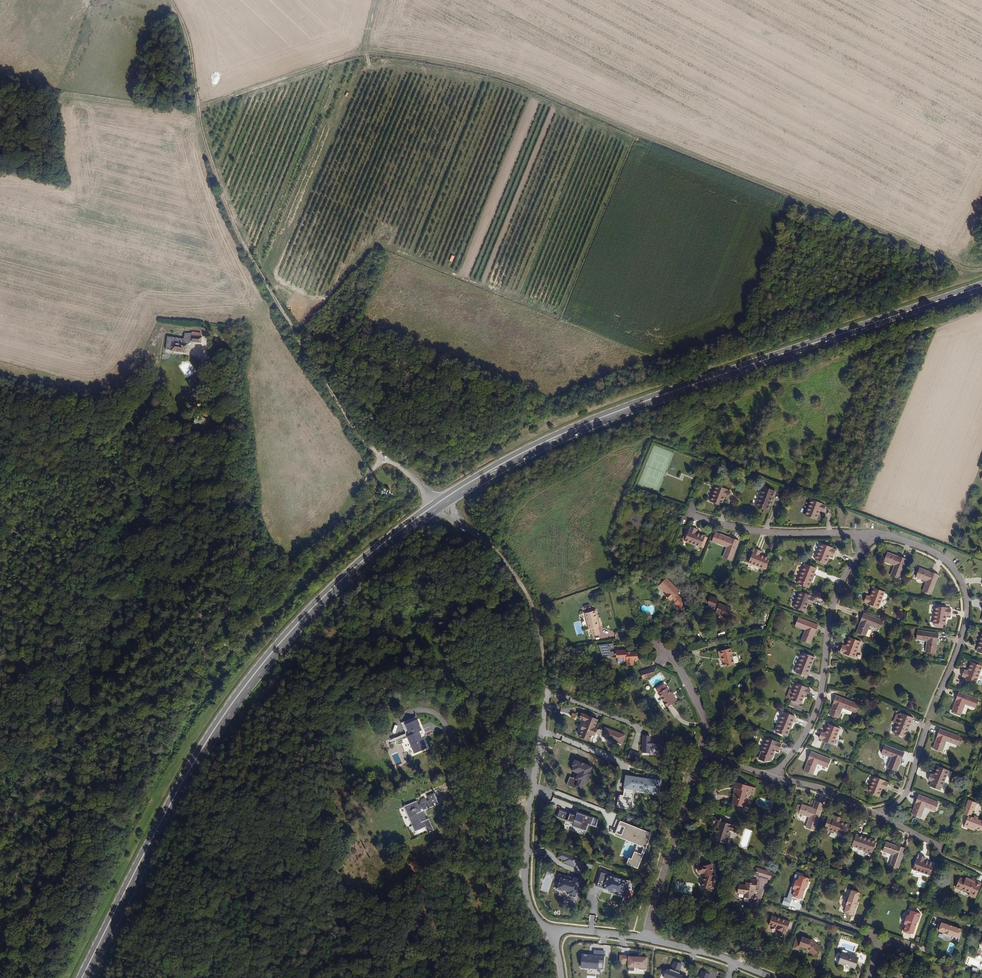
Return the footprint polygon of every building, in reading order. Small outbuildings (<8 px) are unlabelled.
[(183,356),(184,348),(185,348),(188,346),(189,345),(198,346),(199,341),(198,341),(198,337),(189,337),(189,338),(182,337),(181,342),(171,342),(171,341),(165,340),(163,354),(168,354),(168,355),(183,356)] [(207,421),(200,418),(197,423),(205,426),(207,421)] [(720,506),(724,496),(728,498),(730,492),(726,490),(727,489),(717,485),(710,502),(720,506)] [(767,511),(772,497),(773,498),(775,491),(764,487),(756,507),(767,511)] [(823,511),(825,505),(821,504),(822,503),(811,499),(805,516),(815,520),(819,510),(823,511)] [(705,537),(695,533),(697,529),(691,527),(689,531),(688,530),(684,540),(701,547),(705,537)] [(731,561),(739,540),(731,537),(730,539),(727,538),(727,537),(720,534),(719,534),(715,532),(712,541),(716,543),(727,547),(723,557),(731,561)] [(833,556),(835,550),(831,548),(832,547),(821,543),(815,560),(825,564),(829,554),(833,556)] [(769,558),(759,555),(761,551),(755,548),(753,552),(752,552),(748,562),(765,569),(769,558)] [(898,579),(906,559),(898,555),(897,557),(894,556),(895,555),(887,552),(883,561),(894,565),(890,576),(898,579)] [(808,588),(813,574),(814,575),(817,568),(805,564),(797,584),(808,588)] [(930,595),(938,575),(930,571),(929,573),(926,572),(926,571),(919,568),(916,577),(926,581),(922,591),(930,595)] [(680,591),(666,578),(659,585),(666,592),(668,595),(666,597),(670,600),(672,599),(675,602),(674,603),(677,606),(677,610),(685,610),(685,602),(680,597),(677,594),(680,591)] [(877,608),(884,592),(874,588),(870,597),(866,596),(863,601),(868,603),(867,604),(877,608)] [(811,604),(814,598),(810,596),(810,595),(800,591),(793,608),(803,612),(807,602),(811,604)] [(728,618),(731,608),(719,603),(718,604),(716,603),(718,599),(710,596),(707,602),(709,603),(708,605),(709,608),(713,610),(714,609),(716,610),(715,612),(724,615),(723,617),(728,618)] [(950,615),(951,609),(946,609),(947,608),(936,606),(933,623),(944,625),(946,615),(950,615)] [(598,626),(596,618),(597,618),(595,610),(584,613),(589,629),(590,628),(592,635),(599,633),(597,626),(598,626)] [(865,636),(869,625),(880,629),(883,621),(863,613),(860,621),(861,622),(860,625),(859,625),(856,632),(865,636)] [(818,625),(798,617),(794,625),(805,629),(801,640),(810,644),(813,636),(812,636),(813,633),(814,633),(818,625)] [(937,642),(938,633),(917,631),(916,639),(927,641),(925,652),(935,653),(936,645),(935,645),(935,642),(937,642)] [(853,658),(860,641),(849,637),(846,647),(842,645),(839,651),(843,653),(843,654),(853,658)] [(601,658),(616,656),(614,642),(599,645),(601,658)] [(732,656),(730,648),(718,651),(719,657),(722,657),(723,660),(724,667),(734,664),(734,663),(737,662),(738,661),(737,656),(735,655),(732,656)] [(638,660),(637,652),(626,652),(626,650),(616,651),(616,657),(623,657),(623,660),(626,659),(626,665),(633,664),(633,660),(638,660)] [(808,670),(814,657),(803,652),(795,672),(807,677),(810,670),(808,670)] [(981,667),(981,666),(971,662),(968,671),(964,670),(962,676),(966,678),(965,679),(975,682),(977,679),(980,680),(981,680),(981,676),(981,667)] [(652,676),(657,665),(649,668),(650,669),(651,676),(652,676)] [(650,669),(640,672),(642,679),(651,676),(650,669)] [(800,703),(804,694),(808,695),(810,690),(806,688),(807,687),(796,683),(793,691),(790,689),(787,697),(790,698),(790,699),(791,700),(789,703),(797,706),(797,708),(800,709),(802,705),(799,704),(800,703)] [(677,700),(673,695),(672,696),(669,693),(663,684),(655,689),(668,707),(677,700)] [(975,707),(978,699),(958,692),(955,700),(957,701),(956,704),(954,703),(952,711),(961,714),(965,703),(975,707)] [(853,712),(856,704),(836,695),(832,703),(834,704),(833,707),(832,707),(829,715),(838,718),(842,707),(853,712)] [(595,735),(597,728),(594,727),(598,719),(581,712),(579,718),(585,720),(584,723),(583,723),(580,729),(582,729),(579,736),(589,740),(592,734),(595,735)] [(786,736),(792,722),(793,723),(795,716),(784,712),(776,732),(786,736)] [(904,737),(910,724),(911,724),(913,718),(902,713),(894,733),(904,737)] [(427,748),(420,731),(422,730),(420,724),(421,724),(418,719),(406,724),(411,735),(408,736),(415,753),(427,748)] [(833,744),(839,728),(829,724),(825,733),(821,732),(819,738),(823,739),(822,740),(833,744)] [(614,741),(622,744),(625,735),(615,731),(605,727),(602,736),(609,739),(614,741)] [(956,744),(959,736),(939,729),(936,737),(938,738),(936,740),(933,748),(941,751),(946,740),(956,744)] [(663,750),(663,739),(650,739),(650,735),(643,735),(642,752),(645,752),(649,752),(650,746),(656,747),(656,750),(663,750)] [(770,760),(775,748),(779,750),(781,744),(777,743),(778,741),(767,737),(761,754),(760,753),(758,758),(759,759),(764,762),(770,760)] [(901,761),(904,752),(884,745),(881,753),(892,757),(887,768),(896,771),(899,763),(898,763),(900,760),(901,761)] [(638,761),(640,753),(630,750),(627,758),(638,761)] [(827,767),(830,759),(810,751),(807,760),(809,760),(808,763),(807,763),(804,771),(812,774),(817,763),(827,767)] [(584,782),(587,783),(589,777),(592,778),(595,771),(592,770),(593,767),(574,759),(572,766),(573,766),(571,770),(575,772),(572,778),(570,776),(566,785),(575,788),(576,786),(581,788),(584,782)] [(942,787),(948,770),(938,766),(934,775),(930,774),(928,780),(932,781),(931,782),(942,787)] [(618,795),(617,807),(631,809),(634,790),(659,793),(661,780),(626,775),(623,795),(618,795)] [(886,789),(888,783),(884,781),(884,780),(874,776),(868,793),(878,797),(882,787),(886,789)] [(753,796),(755,788),(735,781),(733,787),(734,788),(733,791),(734,791),(733,796),(734,796),(732,803),(743,807),(746,798),(748,798),(749,794),(753,796)] [(426,820),(423,811),(439,804),(434,793),(427,796),(429,800),(418,805),(416,801),(404,806),(415,832),(426,827),(428,833),(434,830),(429,818),(426,820)] [(938,803),(918,795),(915,803),(916,803),(915,806),(914,806),(911,814),(920,817),(924,806),(935,811),(938,803)] [(971,817),(973,811),(974,811),(977,803),(969,800),(966,808),(967,809),(964,815),(968,816),(965,825),(970,827),(970,829),(975,831),(976,829),(981,831),(981,821),(978,820),(974,818),(971,817)] [(814,830),(824,804),(815,801),(812,809),(809,808),(809,807),(802,804),(801,805),(799,812),(799,813),(810,817),(806,827),(814,830)] [(598,820),(578,813),(577,816),(560,810),(557,817),(574,823),(573,826),(586,830),(589,824),(596,826),(598,820)] [(849,825),(839,822),(841,817),(835,815),(834,820),(832,819),(832,820),(827,819),(824,828),(846,835),(849,825)] [(727,838),(729,830),(733,832),(735,825),(718,820),(716,825),(719,826),(717,832),(716,832),(713,840),(721,842),(727,844),(729,838),(727,838)] [(652,833),(621,821),(615,835),(628,840),(622,855),(629,857),(626,864),(638,868),(652,833)] [(872,852),(876,841),(862,837),(862,836),(856,833),(852,845),(872,852)] [(898,868),(905,847),(896,845),(896,846),(893,845),(893,844),(885,842),(884,845),(882,850),(882,851),(893,855),(890,865),(898,868)] [(578,858),(560,850),(557,857),(564,860),(564,862),(575,866),(578,858)] [(930,875),(934,864),(924,861),(925,857),(919,855),(918,859),(917,858),(913,869),(930,875)] [(714,876),(711,864),(698,867),(697,868),(697,869),(697,871),(698,872),(700,873),(703,872),(704,874),(700,886),(709,889),(714,876)] [(770,880),(772,872),(758,868),(756,874),(761,875),(761,877),(770,880)] [(631,881),(600,871),(596,886),(603,888),(603,889),(610,891),(609,893),(626,898),(631,881)] [(582,879),(560,872),(556,884),(558,884),(557,888),(557,890),(564,892),(565,890),(569,891),(568,893),(568,895),(576,898),(576,895),(578,892),(580,892),(582,883),(580,883),(582,879)] [(806,887),(809,879),(806,878),(806,876),(804,875),(802,877),(799,875),(797,881),(795,880),(793,887),(794,888),(793,894),(793,895),(799,897),(800,896),(802,897),(805,887),(806,887)] [(755,890),(757,879),(750,878),(749,882),(746,882),(745,885),(738,884),(737,893),(744,894),(749,895),(748,898),(753,898),(753,893),(754,889),(755,890)] [(970,892),(974,883),(965,879),(965,880),(959,878),(955,887),(961,889),(961,888),(970,892)] [(551,883),(544,880),(541,890),(548,892),(551,883)] [(674,891),(691,894),(693,884),(676,880),(674,891)] [(857,902),(860,893),(851,890),(849,897),(848,897),(846,898),(845,902),(845,904),(846,905),(845,910),(844,912),(853,915),(854,913),(853,912),(856,906),(857,906),(858,902),(857,902)] [(913,933),(917,922),(918,922),(921,914),(918,913),(918,911),(915,911),(914,911),(911,910),(909,915),(907,915),(904,924),(906,924),(903,930),(904,930),(904,931),(910,934),(911,933),(913,933)] [(784,937),(789,921),(771,915),(768,924),(778,927),(777,929),(780,930),(779,935),(784,937)] [(959,928),(959,929),(952,926),(953,925),(949,924),(949,925),(939,922),(936,930),(944,933),(943,934),(945,936),(949,937),(951,936),(951,935),(956,937),(957,937),(959,937),(962,929),(959,928)] [(820,949),(812,941),(801,937),(801,939),(797,937),(793,948),(798,950),(800,946),(807,948),(813,955),(820,949)] [(599,969),(604,970),(605,956),(605,951),(594,950),(593,955),(582,954),(581,968),(599,969)] [(854,966),(854,967),(856,966),(857,962),(865,964),(868,957),(867,954),(859,951),(853,954),(852,956),(846,954),(842,956),(843,959),(840,960),(842,964),(843,964),(845,967),(848,968),(854,966)] [(843,959),(842,956),(846,954),(841,952),(838,963),(842,964),(840,960),(843,959)] [(629,965),(629,956),(620,955),(620,964),(629,965)] [(647,968),(648,957),(629,956),(629,965),(628,967),(647,968)] [(682,964),(674,962),(671,970),(670,970),(669,972),(667,971),(664,977),(682,977),(683,976),(679,975),(682,964)]
